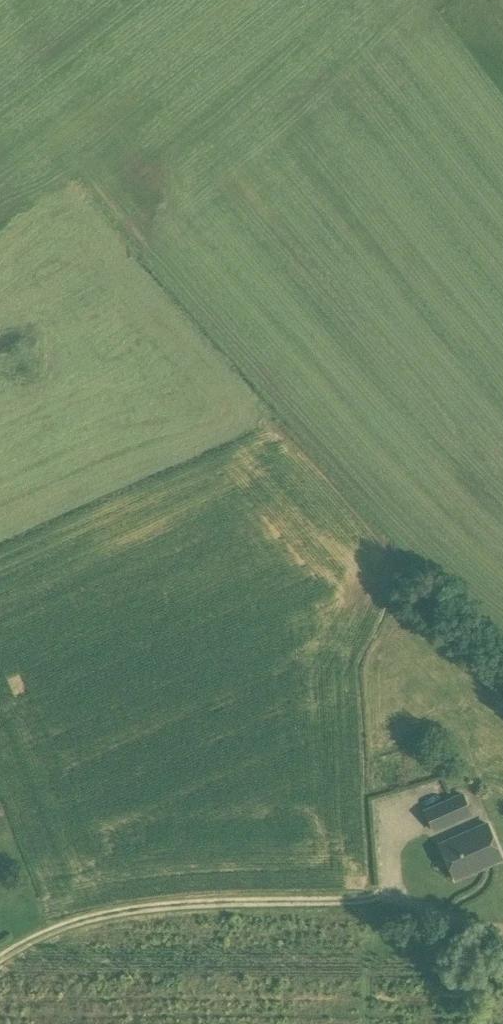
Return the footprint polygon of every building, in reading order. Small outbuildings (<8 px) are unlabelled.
[(433,833),(473,815),(462,792),(423,809),(433,833)] [(455,880),(502,859),(487,824),(439,845),(455,880)]
